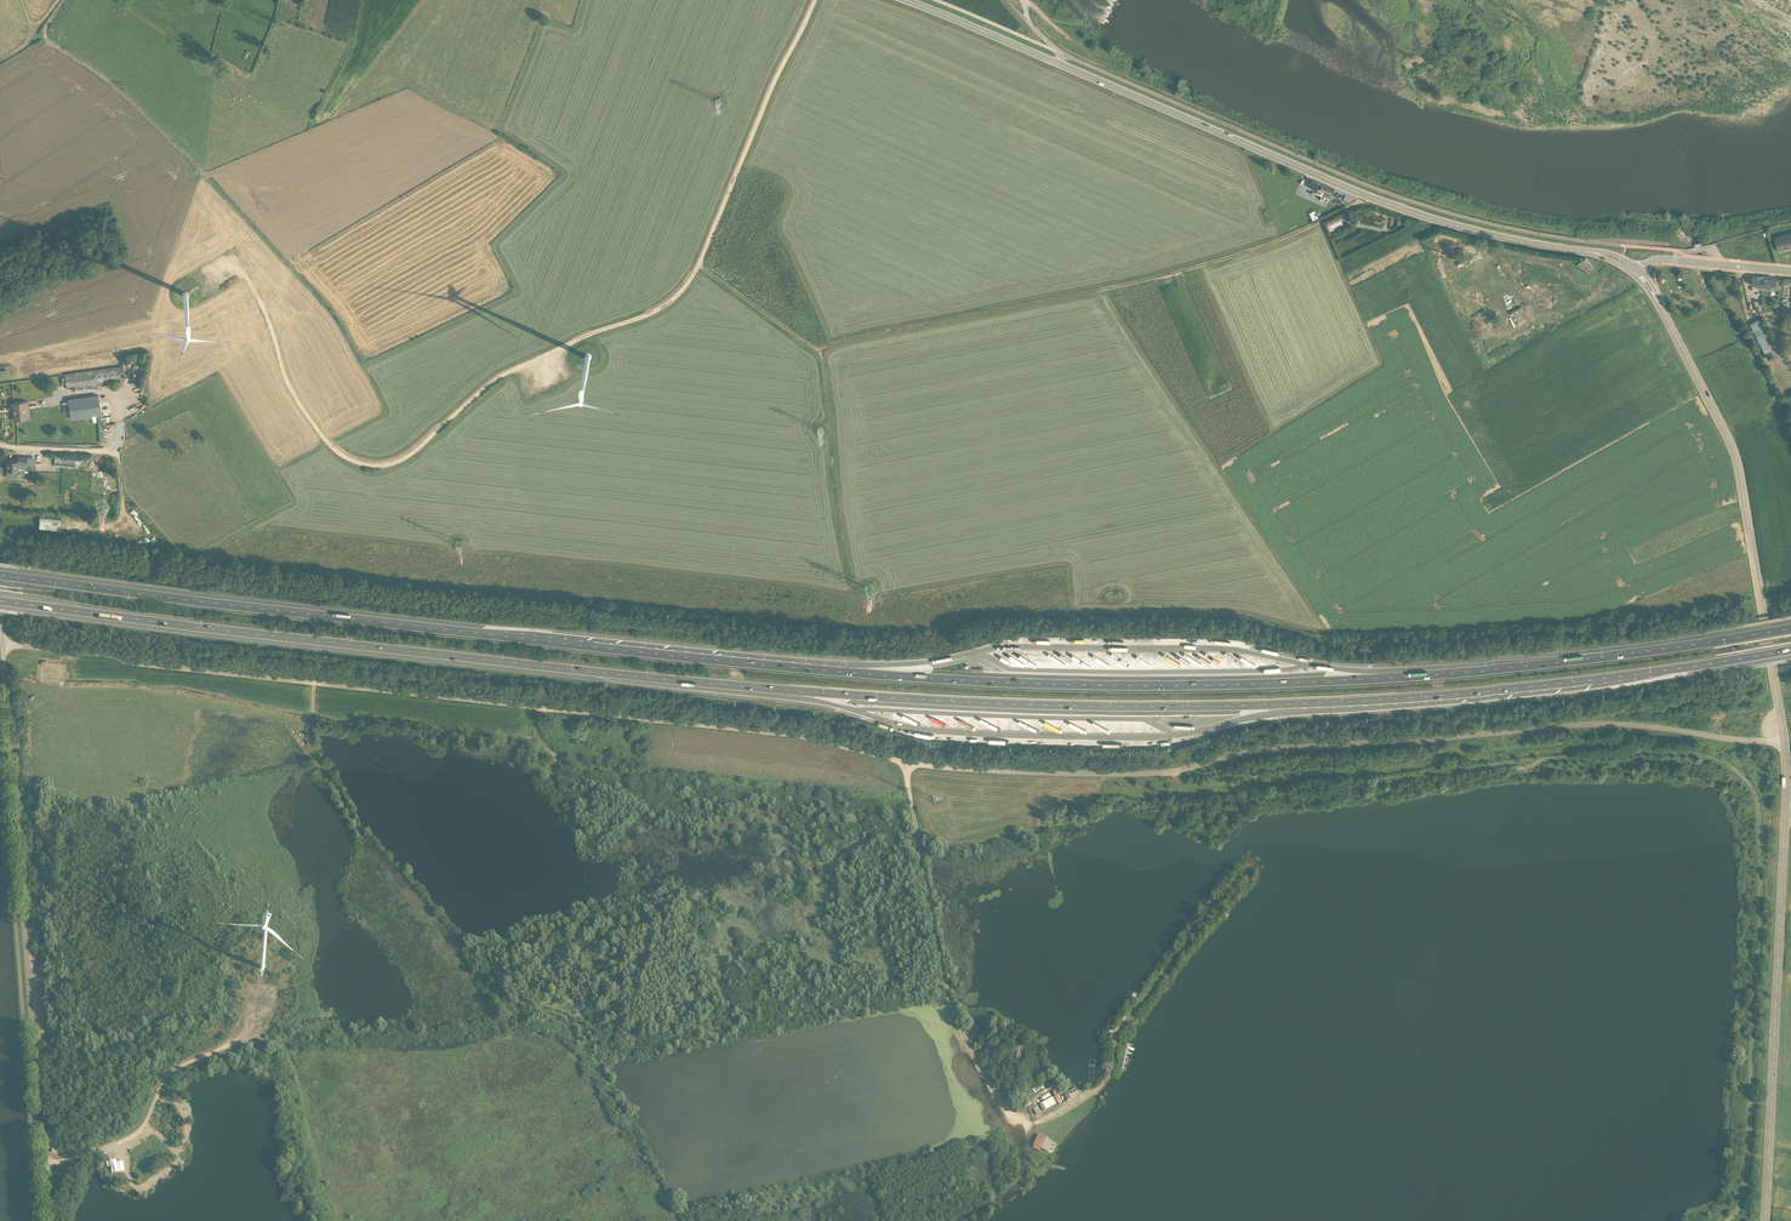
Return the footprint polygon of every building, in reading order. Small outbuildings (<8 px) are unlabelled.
[(1310,177),(1307,185),(1309,186),(1308,189),(1316,192),(1315,196),(1319,198),(1322,199),(1324,194),(1327,195),(1326,199),(1328,200),(1334,187),(1311,177),(1310,177)] [(1340,214),(1326,220),(1331,231),(1345,225),(1340,214)] [(1778,249),(1790,246),(1790,231),(1774,235),(1778,249)] [(1586,256),(1578,260),(1588,271),(1596,266),(1586,256)] [(1779,283),(1784,283),(1782,278),(1753,274),(1753,275),(1752,283),(1757,284),(1757,287),(1770,288),(1775,288),(1775,287),(1776,288),(1779,288),(1779,283)] [(1780,349),(1762,315),(1749,322),(1767,356),(1780,349)] [(66,386),(123,378),(121,363),(64,371),(66,386)] [(69,402),(62,403),(64,411),(70,410),(71,416),(81,414),(82,418),(87,417),(87,414),(101,412),(101,411),(98,392),(68,396),(69,402)] [(28,397),(11,399),(12,405),(13,405),(14,416),(30,415),(29,406),(28,406),(29,405),(28,397)] [(55,453),(54,463),(81,465),(82,458),(78,458),(79,455),(55,453)] [(7,467),(17,467),(17,471),(24,471),(24,465),(18,465),(18,460),(27,461),(27,454),(18,454),(18,458),(7,457),(7,467)] [(39,526),(58,526),(58,515),(39,514),(39,526)] [(1103,648),(1102,651),(1114,658),(1116,655),(1103,648)] [(1191,651),(1189,654),(1202,662),(1204,659),(1191,651)] [(1068,1093),(1069,1096),(1065,1097),(1067,1102),(1079,1098),(1076,1090),(1068,1093)] [(1051,1099),(1041,1105),(1045,1112),(1055,1106),(1051,1099)] [(1046,1140),(1038,1137),(1033,1147),(1052,1156),(1056,1146),(1046,1140)] [(110,1156),(110,1161),(105,1161),(108,1175),(118,1173),(116,1160),(118,1160),(117,1155),(110,1156)]
